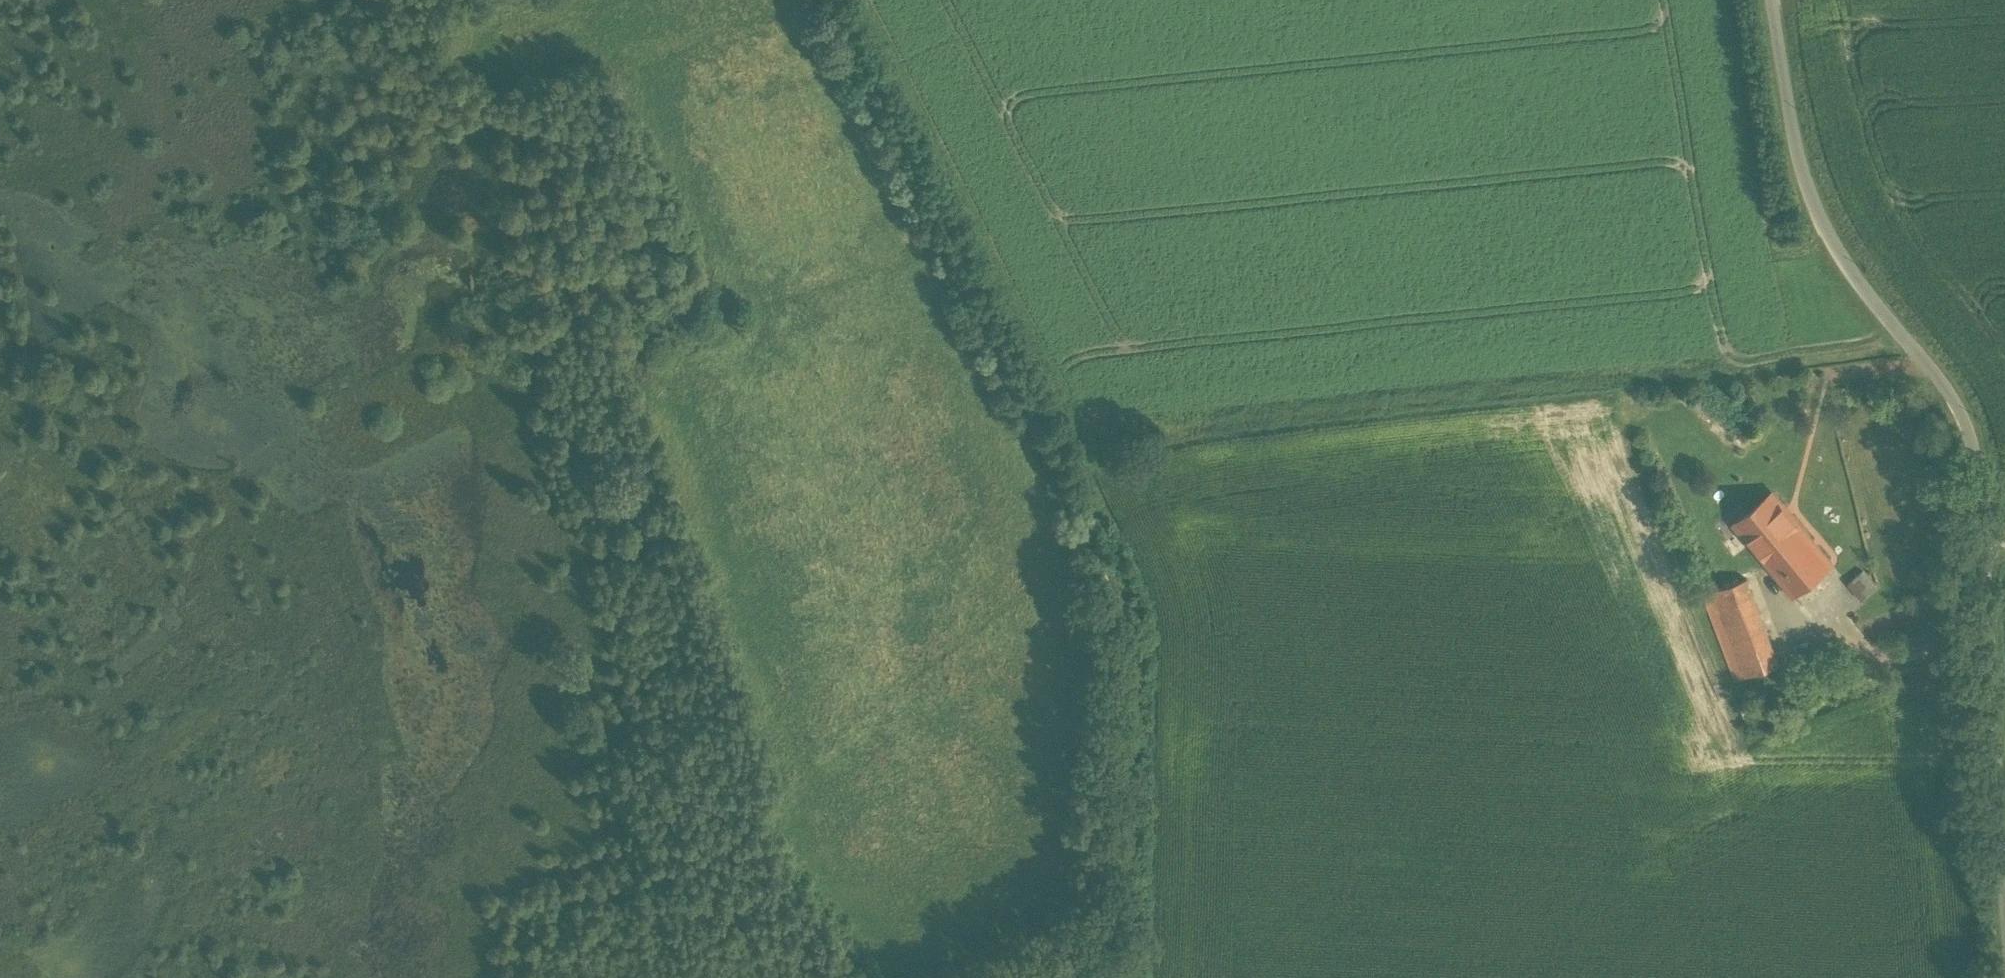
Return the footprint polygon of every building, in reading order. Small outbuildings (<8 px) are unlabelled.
[(1774,491),(1737,522),(1765,555),(1802,524),(1774,491)] [(1802,524),(1765,555),(1794,590),(1831,559),(1802,524)] [(1747,576),(1704,592),(1737,677),(1780,661),(1747,576)]
